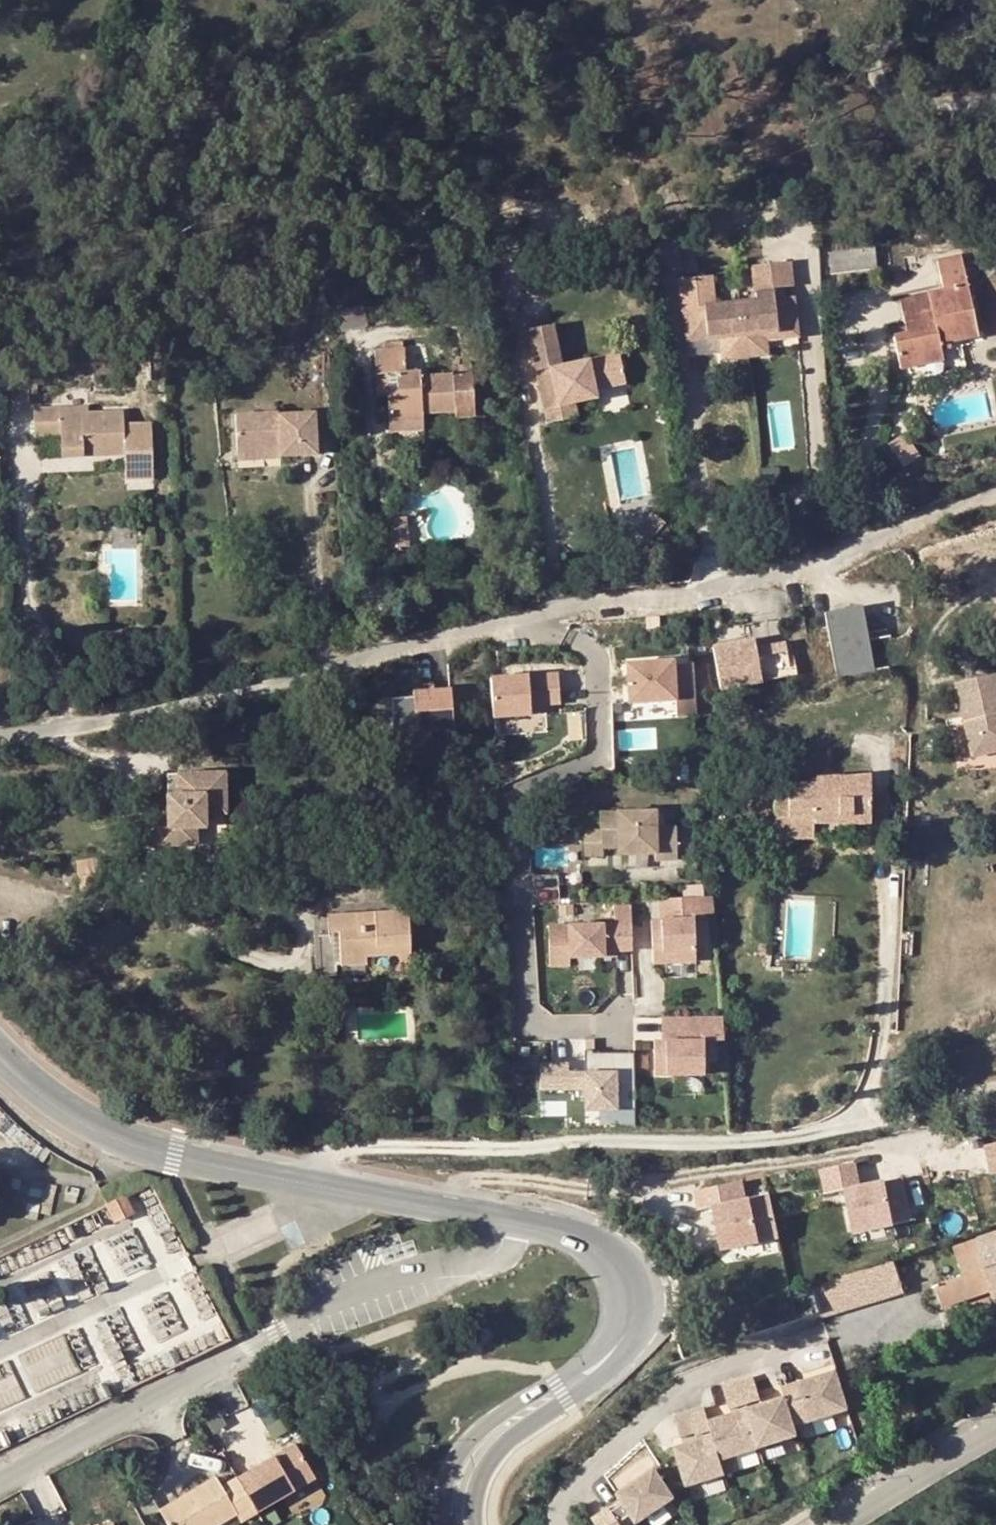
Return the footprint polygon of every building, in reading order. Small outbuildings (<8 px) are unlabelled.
[(850,250),(853,270),(879,267),(876,247),(850,250)] [(853,270),(850,250),(830,253),(832,273),(853,270)] [(925,363),(924,356),(941,352),(939,344),(977,335),(960,256),(937,261),(943,289),(900,299),(905,323),(921,320),(923,330),(907,333),(894,336),(901,369),(925,363)] [(721,342),(722,342),(744,340),(765,339),(765,336),(764,329),(796,326),(794,294),(784,295),(774,296),(773,287),(783,286),(793,285),(791,259),(755,263),(758,298),(741,299),(717,301),(714,270),(681,273),(684,304),(685,303),(687,335),(720,332),(721,342)] [(784,295),(783,286),(773,287),(774,296),(784,295)] [(921,320),(905,323),(907,333),(923,330),(921,320)] [(796,326),(764,329),(765,336),(797,334),(796,326)] [(528,331),(548,423),(577,416),(574,402),(595,397),(594,389),(624,382),(619,355),(558,368),(550,327),(528,331)] [(745,353),(744,340),(722,342),(723,354),(745,353)] [(389,391),(388,395),(391,422),(424,420),(423,414),(422,409),(432,409),(432,413),(455,413),(452,375),(421,376),(420,371),(406,371),(406,365),(405,348),(376,350),(378,375),(396,374),(398,389),(389,391)] [(924,356),(925,363),(943,360),(941,352),(924,356)] [(396,374),(378,375),(379,396),(388,395),(389,391),(398,389),(396,374)] [(42,379),(31,380),(31,395),(42,394),(42,379)] [(90,413),(62,414),(61,408),(35,409),(36,436),(62,435),(62,457),(126,454),(129,481),(155,479),(151,425),(124,426),(123,411),(90,413)] [(237,414),(238,451),(280,451),(281,457),(316,456),(315,416),(279,417),(279,413),(237,414)] [(424,420),(391,422),(391,431),(424,429),(424,420)] [(900,437),(914,461),(930,452),(916,428),(900,437)] [(280,451),(238,451),(238,461),(281,460),(281,457),(280,451)] [(407,515),(390,518),(394,548),(411,545),(407,515)] [(666,520),(649,541),(666,540),(675,528),(666,520)] [(861,606),(825,613),(838,680),(875,673),(861,606)] [(753,642),(712,649),(719,690),(790,677),(784,645),(755,650),(753,642)] [(676,715),(696,714),(692,662),(672,663),(672,659),(626,662),(628,701),(675,698),(676,715)] [(557,674),(490,678),(492,717),(530,714),(529,706),(559,704),(557,674)] [(995,751),(995,674),(957,682),(973,756),(995,751)] [(453,728),(451,690),(413,693),(413,697),(392,699),(394,732),(453,728)] [(545,715),(515,717),(516,731),(546,729),(545,715)] [(619,728),(619,747),(654,746),(654,727),(619,728)] [(200,812),(221,809),(218,767),(171,771),(173,790),(161,791),(164,824),(155,825),(157,843),(186,840),(185,824),(194,823),(200,816),(200,812)] [(173,790),(171,771),(159,772),(161,791),(173,790)] [(870,820),(869,778),(815,780),(815,785),(787,787),(788,803),(777,804),(779,841),(815,839),(815,822),(870,820)] [(600,831),(601,848),(617,848),(618,854),(657,854),(657,860),(676,860),(676,828),(656,829),(655,812),(600,813),(600,831)] [(185,824),(186,840),(195,839),(194,823),(185,824)] [(601,848),(600,831),(585,832),(586,855),(601,855),(601,848)] [(77,861),(81,891),(103,887),(98,858),(77,861)] [(693,915),(713,914),(711,895),(683,897),(684,914),(666,915),(666,920),(660,920),(651,921),(652,964),(695,962),(693,915)] [(684,914),(683,897),(659,898),(660,920),(666,920),(666,915),(684,914)] [(631,947),(630,899),(614,900),(615,921),(549,924),(550,965),(571,964),(570,955),(618,953),(617,948),(631,947)] [(317,978),(343,976),(343,966),(366,965),(366,957),(410,955),(408,910),(314,915),(317,978)] [(367,975),(366,965),(343,966),(343,976),(367,975)] [(721,1015),(683,1015),(683,1029),(677,1029),(678,1039),(661,1039),(653,1039),(654,1073),(703,1073),(703,1038),(722,1038),(721,1015)] [(683,1015),(661,1016),(661,1039),(678,1039),(677,1029),(683,1029),(683,1015)] [(593,1048),(593,1038),(585,1038),(585,1048),(593,1048)] [(585,1048),(583,1048),(583,1074),(593,1074),(593,1051),(593,1048),(585,1048)] [(633,1051),(593,1051),(593,1074),(583,1074),(567,1075),(567,1066),(539,1066),(540,1092),(584,1090),(585,1112),(635,1110),(633,1051)] [(826,1194),(844,1190),(853,1233),(912,1221),(903,1178),(860,1187),(855,1162),(821,1169),(826,1194)] [(712,1207),(721,1250),(777,1238),(768,1196),(746,1200),(742,1182),(695,1191),(699,1210),(712,1207)] [(115,1220),(134,1211),(124,1194),(106,1202),(115,1220)] [(995,1297),(995,1233),(954,1247),(963,1274),(936,1285),(944,1306),(991,1291),(994,1298),(995,1297)] [(901,1293),(891,1260),(811,1288),(816,1312),(818,1318),(901,1293)] [(782,1388),(785,1398),(794,1427),(848,1410),(835,1372),(782,1388)] [(753,1377),(737,1381),(759,1449),(797,1437),(794,1427),(785,1398),(763,1405),(753,1377)] [(708,1423),(720,1460),(759,1449),(737,1381),(722,1387),(731,1415),(708,1423)] [(675,1449),(686,1487),(725,1475),(720,1460),(708,1423),(704,1408),(688,1413),(695,1434),(698,1442),(675,1449)] [(681,1438),(695,1434),(688,1413),(674,1417),(681,1438)] [(293,1443),(236,1477),(257,1512),(314,1479),(293,1443)] [(632,1517),(636,1524),(674,1499),(654,1469),(617,1495),(621,1501),(632,1517)] [(237,1513),(241,1521),(257,1512),(236,1477),(222,1486),(216,1476),(159,1510),(167,1524),(217,1524),(237,1513)] [(621,1501),(609,1509),(620,1524),(632,1517),(621,1501)] [(609,1509),(593,1520),(596,1524),(620,1524),(609,1509)]
